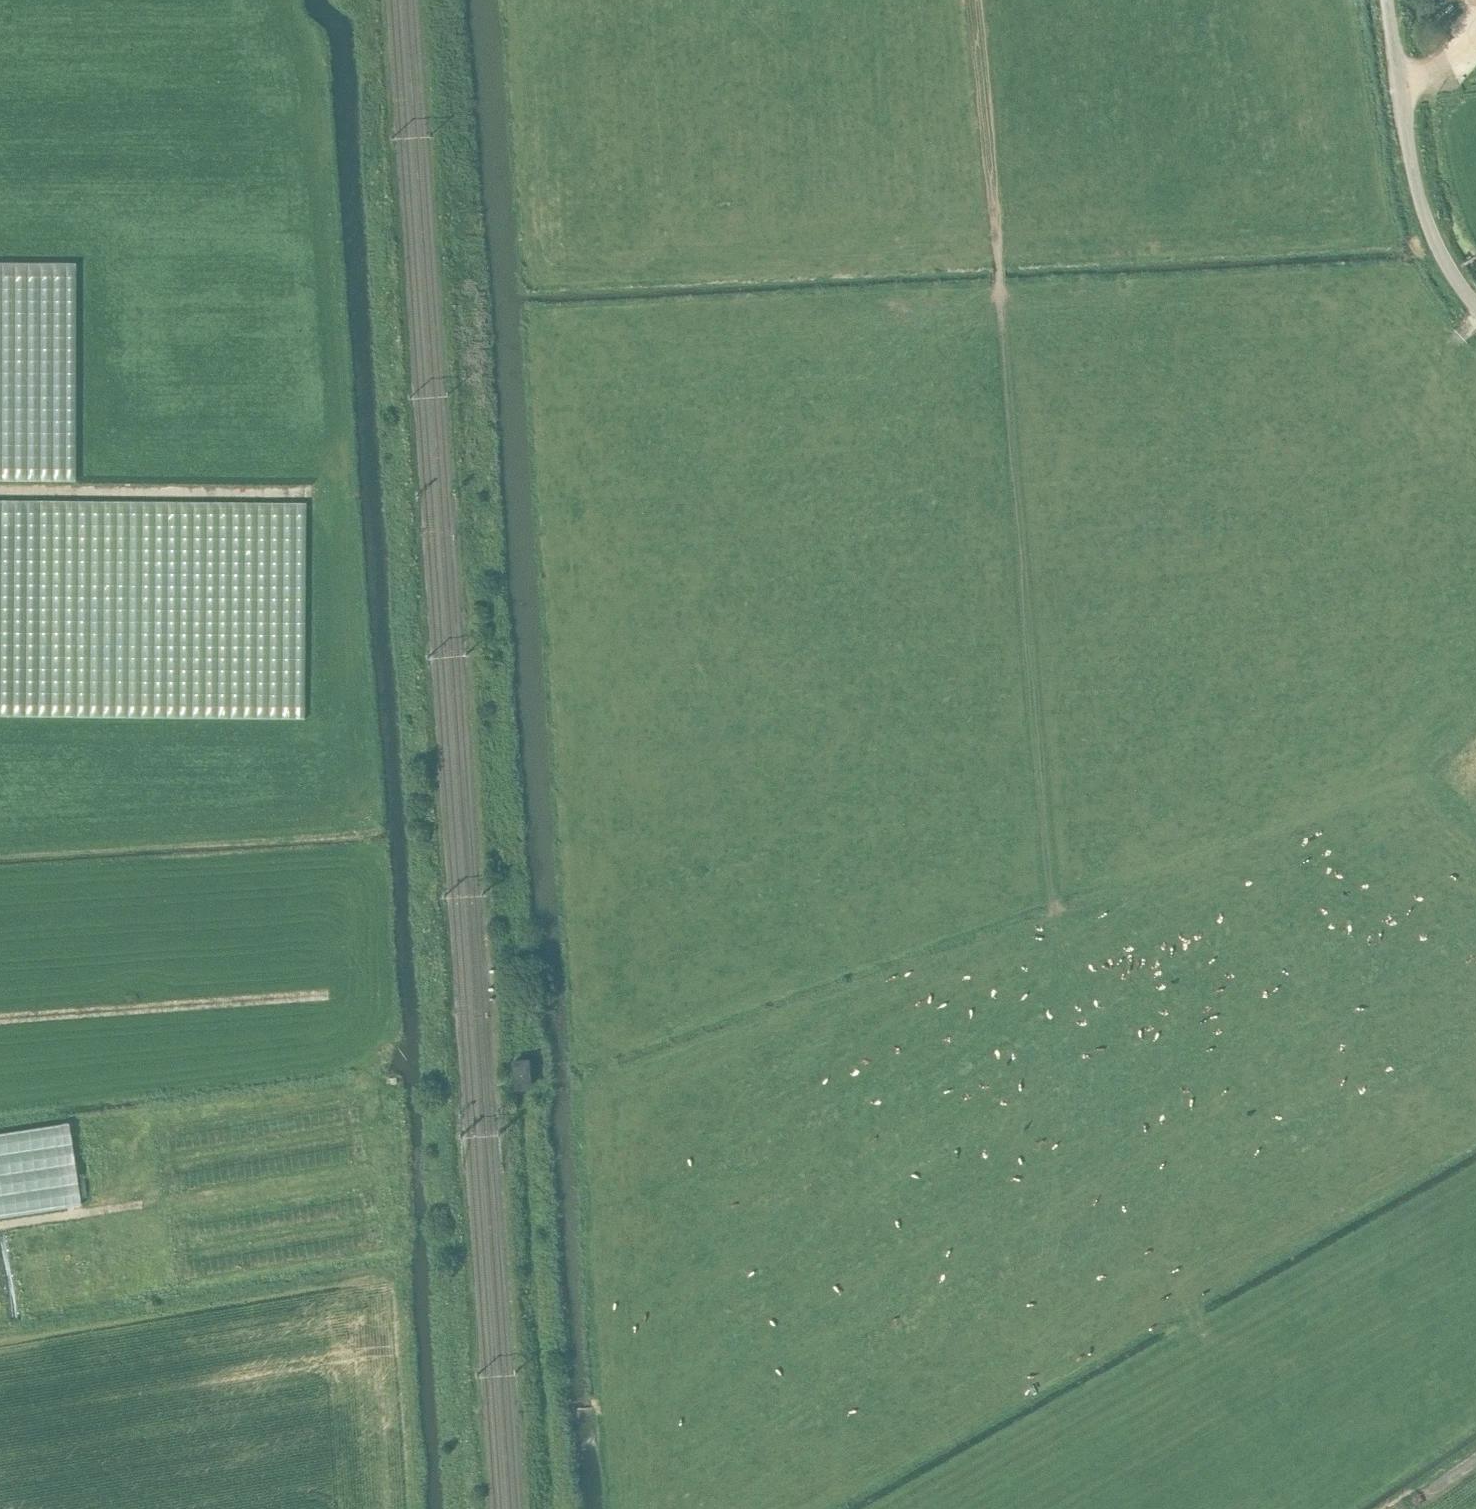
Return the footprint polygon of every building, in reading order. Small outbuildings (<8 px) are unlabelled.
[(280,705),(305,694),(307,501),(216,500),(198,508),(197,644),(211,644),(211,614),(223,640),(214,644),(227,644),(237,667),(238,667),(259,667),(258,669),(261,670),(261,682),(258,683),(258,675),(247,675),(247,699),(258,699),(264,712),(283,713),(280,705)] [(514,1090),(532,1089),(530,1059),(512,1060),(514,1090)] [(80,1206),(68,1128),(0,1138),(0,1218),(80,1206)]
